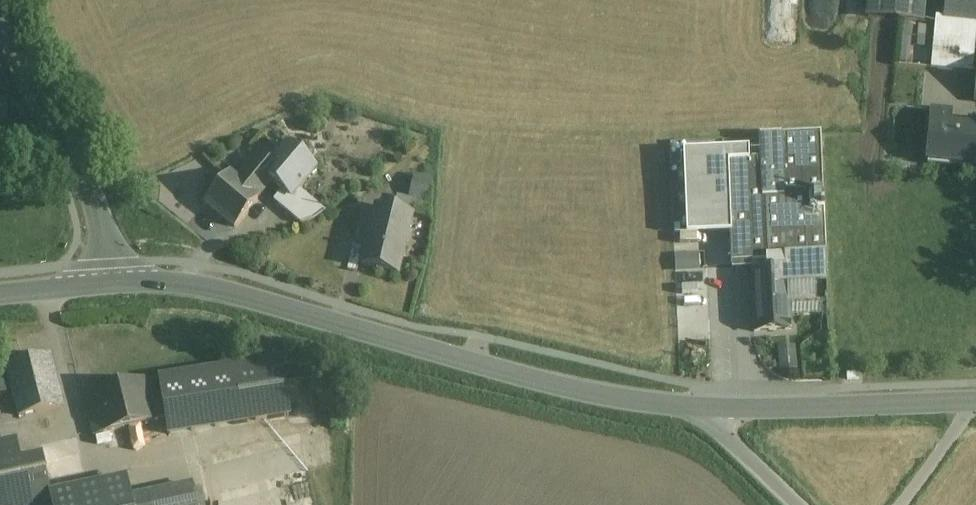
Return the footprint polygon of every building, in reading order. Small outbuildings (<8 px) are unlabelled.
[(867,16),(922,22),(924,0),(869,0),(867,16)] [(943,18),(943,19),(975,22),(975,0),(945,0),(943,18)] [(943,19),(943,18),(936,17),(934,37),(961,40),(960,55),(974,56),(975,35),(975,22),(943,19)] [(961,40),(934,37),(931,69),(959,72),(960,55),(961,40)] [(960,55),(959,72),(973,73),(974,56),(960,55)] [(973,129),(950,127),(951,112),(950,112),(932,110),(933,110),(931,110),(926,161),(927,161),(969,165),(969,166),(970,166),(971,166),(974,129),(973,129)] [(820,135),(760,138),(761,161),(763,161),(764,187),(762,187),(762,203),(823,200),(820,135)] [(740,140),(702,141),(703,163),(727,163),(727,162),(741,161),(740,140)] [(316,169),(287,144),(270,164),(279,172),(280,172),(272,181),(283,190),(290,181),(299,189),(316,169)] [(258,154),(236,180),(258,199),(272,181),(279,172),(270,164),(258,154)] [(741,161),(727,162),(727,163),(731,263),(765,262),(762,203),(762,187),(764,187),(763,161),(761,161),(741,161)] [(697,168),(684,168),(685,188),(698,187),(697,168)] [(230,175),(206,203),(235,227),(258,199),(236,180),(230,175)] [(433,183),(417,179),(412,198),(431,203),(433,183)] [(299,189),(290,181),(283,190),(274,201),(301,224),(314,220),(326,212),(299,189)] [(431,203),(412,198),(411,203),(415,203),(413,213),(431,217),(431,203)] [(411,203),(397,199),(394,211),(411,216),(415,203),(411,203)] [(823,200),(762,203),(765,262),(765,272),(789,271),(790,287),(826,285),(823,200)] [(394,211),(375,207),(361,264),(397,273),(411,216),(394,211)] [(700,228),(676,229),(677,248),(701,247),(700,228)] [(678,272),(702,270),(701,251),(676,254),(678,272)] [(765,272),(754,272),(756,332),(791,330),(790,304),(790,287),(789,271),(765,272)] [(826,285),(790,287),(790,304),(827,303),(826,285)] [(782,348),(784,366),(797,364),(795,346),(782,348)] [(50,354),(7,364),(20,415),(63,405),(50,354)] [(281,360),(233,367),(241,423),(289,415),(281,360)] [(233,367),(160,379),(166,418),(169,434),(241,423),(233,367)] [(144,382),(153,420),(153,421),(166,418),(160,379),(144,382)] [(153,420),(144,382),(85,398),(94,435),(153,420)] [(0,442),(0,504),(53,504),(51,494),(43,455),(20,460),(16,439),(0,442)] [(193,484),(130,498),(126,478),(87,486),(51,494),(53,504),(197,504),(193,484)]
